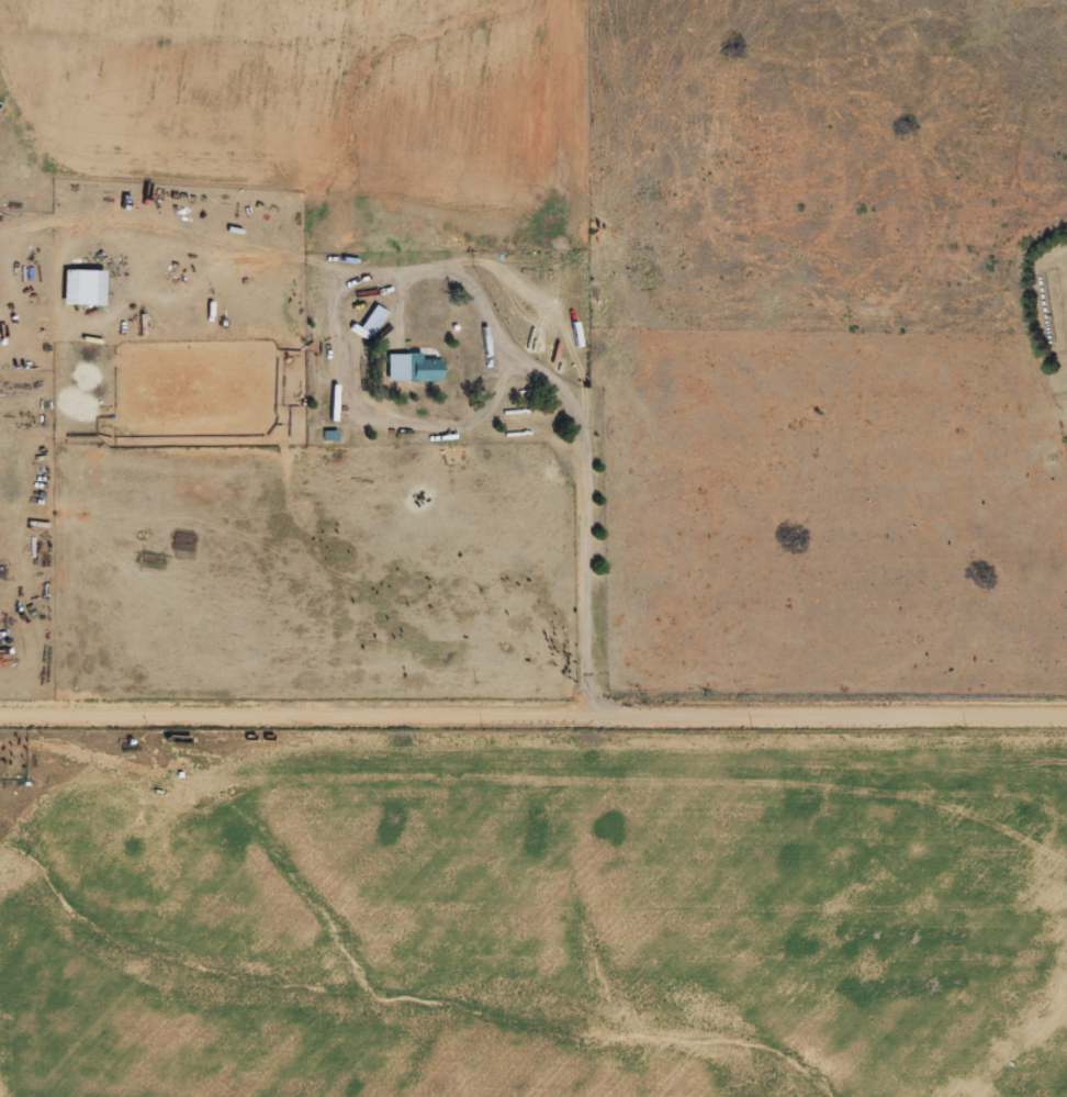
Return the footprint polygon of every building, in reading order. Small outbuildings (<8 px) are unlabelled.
[(100,272),(61,272),(61,307),(100,307),(100,272)] [(370,337),(386,314),(374,306),(358,329),(370,337)] [(421,361),(421,355),(385,355),(385,382),(439,382),(439,362),(421,361)]
